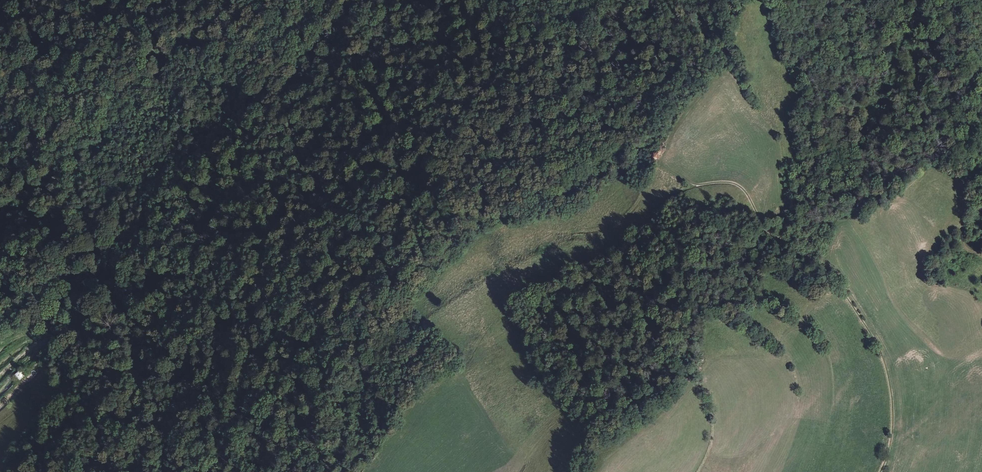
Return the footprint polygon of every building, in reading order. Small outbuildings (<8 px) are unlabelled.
[(15,374),(18,380),(25,377),(22,370),(15,374)]
